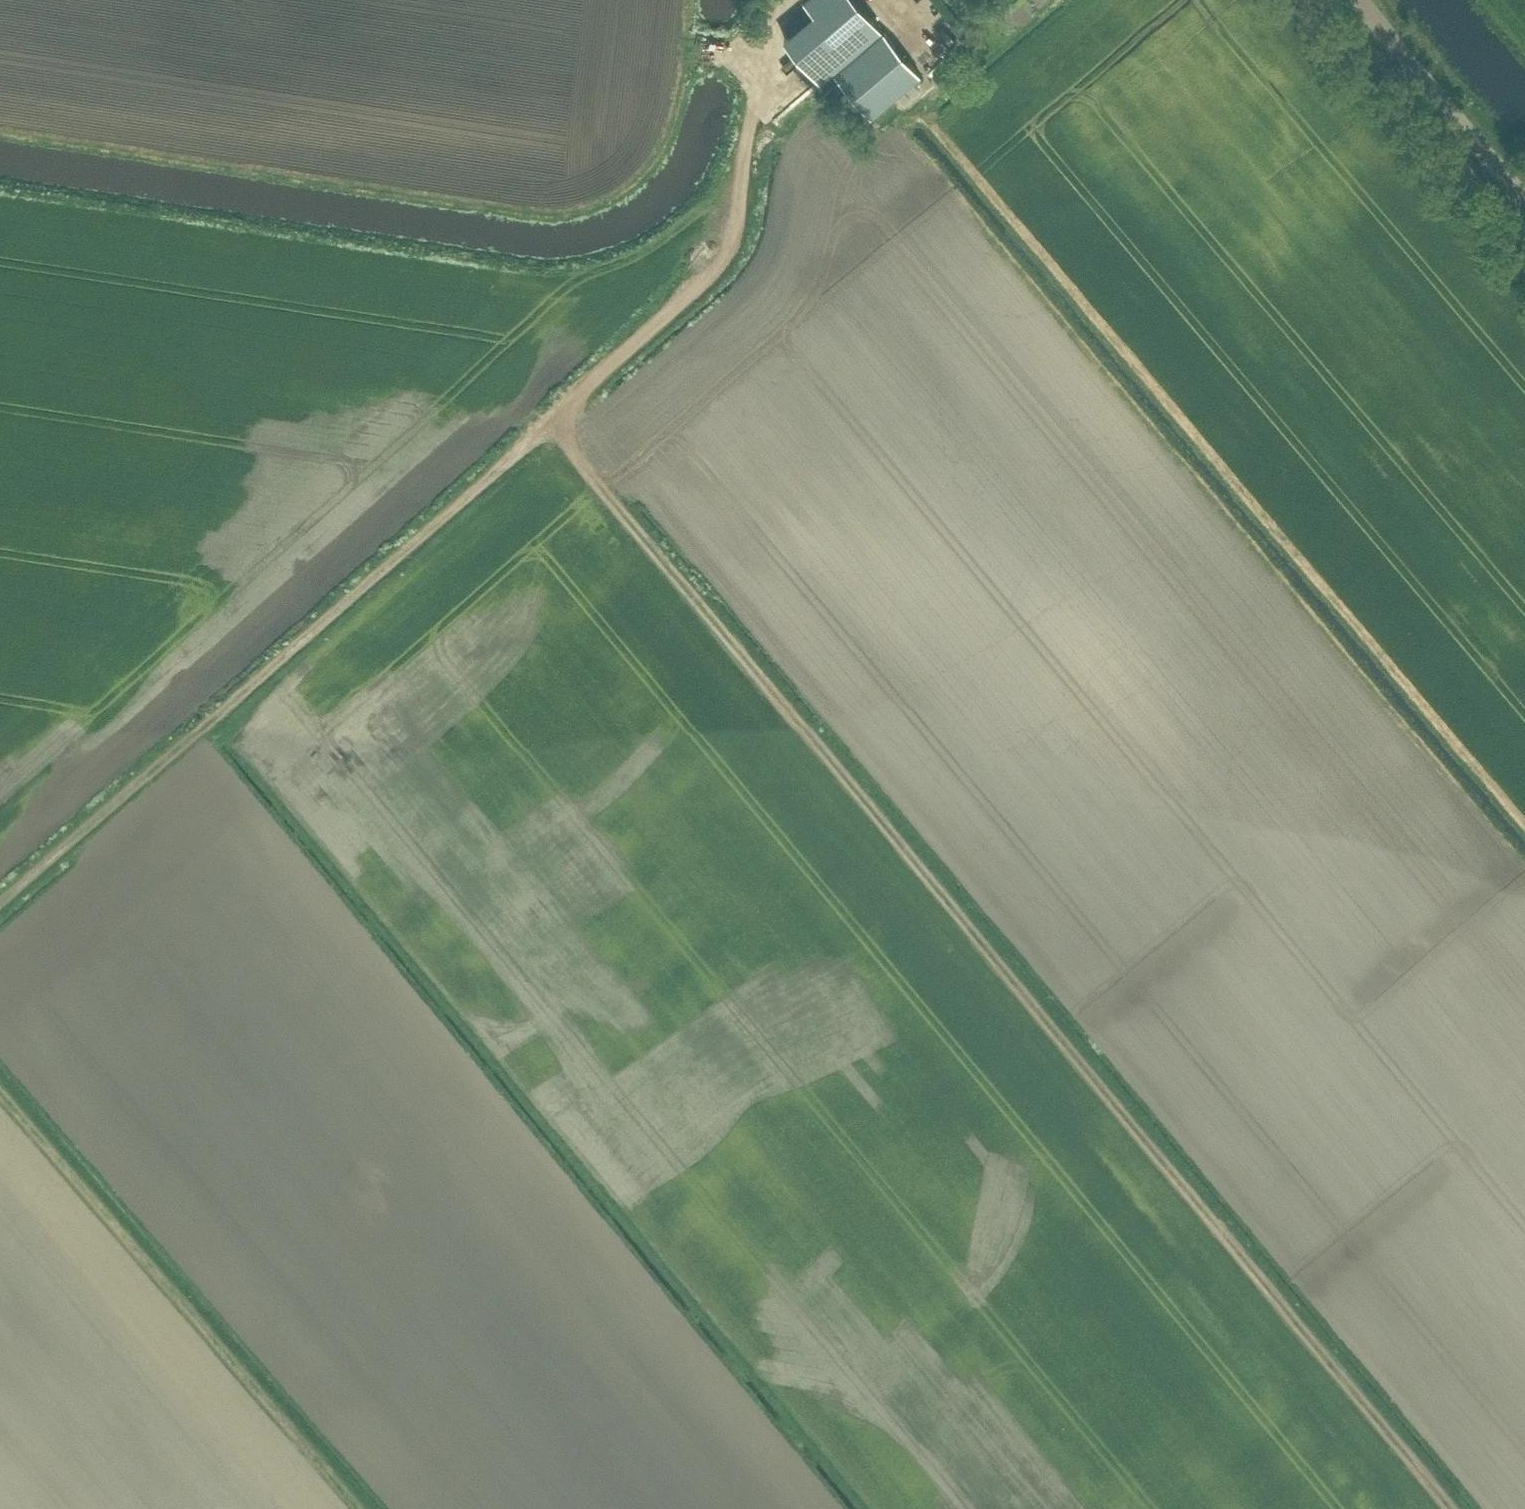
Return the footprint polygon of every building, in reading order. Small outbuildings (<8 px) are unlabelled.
[(858,0),(806,0),(815,11),(784,37),(821,80),(882,27),(858,0)] [(873,114),(921,72),(884,30),(836,72),(873,114)]
